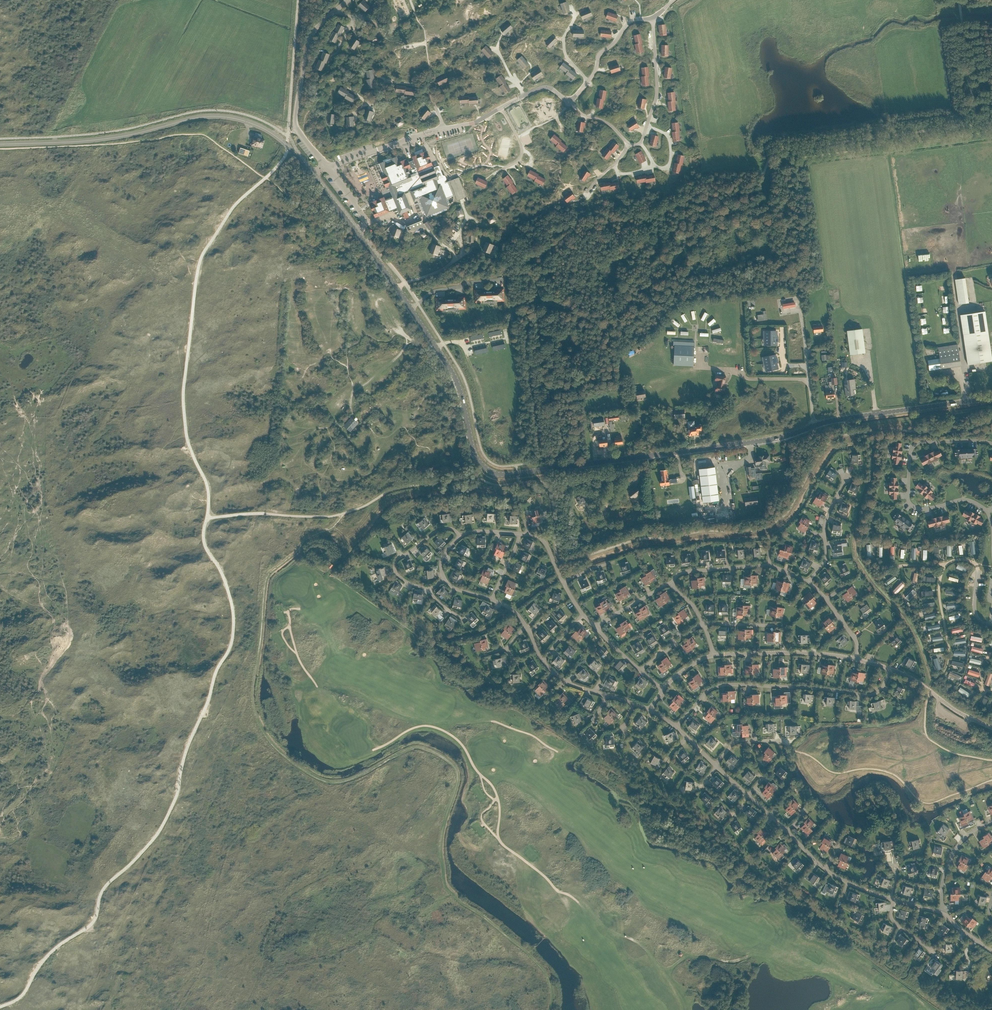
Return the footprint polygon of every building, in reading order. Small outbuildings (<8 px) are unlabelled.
[(359,5),(365,11),(370,7),(365,3),(366,2),(364,0),(359,5)] [(567,2),(560,4),(564,14),(570,12),(567,2)] [(590,10),(580,13),(583,19),(592,16),(590,10)] [(608,12),(606,18),(616,22),(618,15),(608,12)] [(508,23),(501,30),(505,34),(513,28),(508,23)] [(335,32),(339,34),(340,35),(344,27),(339,24),(335,32)] [(339,34),(335,32),(334,32),(330,39),(335,42),(339,34)] [(640,34),(634,36),(636,44),(641,43),(642,43),(640,34)] [(553,36),(546,43),(550,48),(557,41),(553,36)] [(354,38),(349,46),(355,49),(358,44),(359,45),(361,43),(354,38)] [(636,44),(635,45),(637,53),(643,52),(641,43),(636,44)] [(486,46),(482,50),(488,58),(493,53),(486,46)] [(324,52),(320,61),(325,62),(326,63),(330,55),(324,52)] [(522,56),(517,60),(524,68),(529,64),(522,56)] [(325,62),(320,61),(319,60),(316,68),(322,71),(325,62)] [(567,73),(570,69),(571,68),(566,64),(564,63),(560,68),(567,73)] [(612,65),(609,66),(612,73),(620,71),(618,64),(612,66),(612,65)] [(536,71),(531,75),(534,80),(543,75),(539,69),(536,71)] [(577,74),(570,69),(567,73),(566,74),(573,79),(577,74)] [(446,75),(437,79),(440,85),(449,81),(446,75)] [(501,86),(506,83),(507,82),(501,75),(496,79),(501,86)] [(506,83),(501,86),(500,87),(505,94),(511,90),(506,83)] [(346,97),(348,92),(349,91),(341,87),(338,93),(346,97)] [(348,92),(346,97),(345,98),(353,102),(356,97),(348,92)] [(639,98),(638,107),(644,108),(645,102),(646,102),(647,100),(639,98)] [(425,108),(420,115),(425,119),(429,115),(431,113),(425,108)] [(367,110),(364,119),(371,120),(372,114),(373,115),(374,112),(367,110)] [(329,114),(328,123),(334,123),(335,117),(336,118),(336,115),(329,114)] [(635,121),(627,125),(631,131),(636,127),(637,128),(639,127),(635,121)] [(578,122),(577,130),(583,131),(584,125),(585,126),(585,123),(578,122)] [(251,143),(250,144),(262,148),(264,140),(261,138),(262,135),(255,133),(254,137),(254,136),(252,143),(251,143)] [(557,145),(560,141),(561,140),(554,135),(550,140),(557,145)] [(652,135),(650,145),(656,146),(658,137),(652,135)] [(560,141),(557,145),(556,146),(563,152),(567,147),(560,141)] [(614,142),(608,149),(612,152),(613,153),(619,146),(614,142)] [(240,148),(238,153),(248,156),(249,151),(240,148)] [(612,152),(608,149),(607,148),(602,155),(607,159),(612,152)] [(641,151),(635,154),(640,163),(646,160),(641,151)] [(412,157),(414,159),(408,162),(405,161),(405,160),(399,162),(397,157),(393,158),(392,157),(383,160),(384,162),(380,163),(384,174),(381,176),(387,189),(390,188),(393,197),(385,200),(384,197),(372,202),(373,203),(372,205),(371,206),(375,217),(398,208),(400,214),(411,209),(405,193),(410,191),(414,202),(418,200),(424,214),(425,213),(427,216),(430,215),(430,217),(447,210),(446,208),(449,207),(448,204),(450,203),(448,198),(454,195),(449,181),(446,182),(444,179),(441,177),(438,179),(428,154),(427,154),(424,152),(412,157)] [(676,163),(681,164),(682,165),(684,156),(678,155),(677,161),(676,163)] [(679,173),(681,164),(676,163),(675,163),(673,172),(679,173)] [(535,180),(538,175),(538,174),(531,170),(528,176),(535,180)] [(584,170),(580,178),(585,181),(588,176),(589,177),(591,174),(584,170)] [(508,186),(512,183),(513,182),(508,175),(503,179),(508,186)] [(546,179),(538,175),(535,180),(535,181),(543,185),(546,179)] [(467,197),(459,177),(451,180),(451,179),(449,179),(457,200),(467,197)] [(478,177),(476,183),(485,188),(487,182),(478,177)] [(609,182),(600,184),(602,190),(610,189),(609,183),(609,182)] [(618,182),(609,183),(610,189),(611,190),(619,188),(618,182)] [(518,190),(512,183),(508,186),(507,187),(512,194),(518,190)] [(571,192),(564,197),(567,202),(572,199),(573,199),(575,198),(571,192)] [(421,218),(406,224),(410,233),(425,227),(423,221),(421,218)] [(429,220),(425,223),(429,230),(433,227),(429,220)] [(394,228),(391,234),(398,237),(401,230),(396,228),(397,227),(395,226),(394,228)] [(486,242),(483,250),(490,253),(493,247),(494,248),(495,246),(486,242)] [(433,244),(430,252),(437,255),(439,249),(441,250),(442,247),(433,244)] [(955,279),(958,304),(968,303),(965,278),(955,279)] [(481,290),(475,290),(475,302),(482,302),(482,300),(498,299),(498,301),(504,301),(503,288),(497,289),(497,291),(481,292),(481,290)] [(443,297),(436,298),(437,310),(443,310),(443,308),(459,307),(459,309),(466,308),(465,296),(458,297),(459,299),(443,299),(443,297)] [(758,319),(757,319),(757,321),(767,319),(766,311),(763,311),(763,314),(757,315),(758,319)] [(960,315),(968,365),(991,361),(991,360),(985,311),(960,315)] [(816,324),(813,325),(814,333),(815,333),(815,334),(819,333),(819,331),(823,331),(822,326),(816,327),(816,324)] [(863,329),(848,331),(851,355),(866,353),(863,329)] [(773,332),(767,332),(767,345),(773,344),(773,345),(777,345),(777,342),(779,342),(779,337),(777,337),(777,331),(773,331),(773,332)] [(941,358),(941,359),(942,363),(943,368),(943,369),(962,366),(957,344),(938,347),(939,352),(941,358)] [(675,345),(673,365),(693,366),(694,346),(675,345)] [(772,356),(766,357),(768,370),(775,369),(775,370),(778,369),(777,363),(779,362),(778,357),(776,358),(775,355),(772,355),(772,356)] [(940,359),(928,360),(929,370),(941,369),(940,359)] [(716,374),(715,380),(719,381),(718,384),(716,384),(716,386),(715,391),(724,393),(726,386),(724,386),(726,377),(716,374)] [(826,392),(826,398),(835,397),(834,391),(833,385),(837,384),(836,377),(831,378),(831,382),(829,382),(830,388),(826,389),(826,392)] [(848,384),(845,385),(846,396),(853,395),(853,394),(855,394),(854,388),(852,388),(852,386),(855,386),(854,379),(847,380),(848,384)] [(644,390),(636,392),(637,399),(646,397),(644,390)] [(352,418),(347,423),(353,428),(358,423),(352,418)] [(604,418),(593,419),(593,420),(594,420),(595,426),(594,426),(605,425),(604,418)] [(688,428),(689,435),(698,434),(698,431),(702,430),(701,425),(700,424),(697,424),(697,427),(694,427),(693,421),(688,422),(688,428)] [(599,437),(598,437),(600,446),(608,445),(607,439),(606,439),(605,436),(602,437),(602,436),(598,436),(599,437)] [(617,437),(614,438),(615,445),(623,444),(622,437),(620,437),(620,436),(617,436),(617,437)] [(893,463),(899,464),(899,459),(901,460),(902,448),(901,448),(901,443),(896,442),(895,447),(893,447),(892,458),(893,459),(893,463)] [(977,456),(977,448),(972,449),(972,448),(960,448),(960,449),(955,449),(955,457),(960,457),(960,458),(973,457),(972,457),(977,456)] [(938,459),(938,457),(942,455),(939,450),(935,452),(934,451),(924,456),(924,457),(920,460),(923,465),(927,463),(928,464),(938,459)] [(757,468),(758,468),(761,467),(761,469),(766,468),(766,464),(766,462),(770,461),(769,455),(759,456),(759,460),(756,461),(757,468)] [(860,455),(850,455),(850,457),(851,457),(851,463),(858,463),(858,460),(860,460),(860,455)] [(715,467),(699,468),(703,502),(719,500),(715,467)] [(831,467),(826,476),(830,479),(831,477),(834,478),(837,473),(832,470),(833,468),(831,467)] [(662,480),(660,480),(660,485),(665,485),(666,485),(669,485),(669,483),(677,482),(677,478),(669,479),(668,479),(668,474),(666,474),(666,470),(661,471),(662,480)] [(891,499),(897,499),(897,494),(898,494),(898,482),(897,482),(897,477),(891,477),(891,482),(889,482),(889,494),(891,494),(891,499)] [(852,482),(848,492),(852,494),(853,492),(856,493),(859,487),(854,485),(855,483),(852,482)] [(928,497),(931,500),(935,496),(932,493),(933,492),(924,484),(923,485),(919,482),(915,486),(919,489),(918,491),(927,498),(928,497)] [(634,497),(640,494),(639,489),(635,487),(630,491),(630,495),(634,497)] [(816,497),(825,502),(828,496),(821,492),(819,495),(818,495),(816,497)] [(579,494),(577,498),(581,505),(585,505),(587,501),(583,495),(579,494)] [(757,496),(744,498),(745,505),(758,504),(757,496)] [(825,502),(816,497),(813,502),(820,506),(822,503),(823,504),(825,502)] [(843,502),(838,512),(843,514),(844,512),(846,513),(849,507),(844,505),(845,503),(843,502)] [(531,515),(532,517),(542,514),(540,508),(532,510),(530,511),(531,515)] [(977,523),(981,525),(984,520),(979,517),(980,516),(970,511),(969,512),(965,510),(962,515),(966,517),(965,519),(976,524),(977,523)] [(910,532),(915,525),(911,522),(901,515),(897,512),(892,519),(896,522),(905,529),(906,529),(910,532)] [(451,513),(440,515),(441,520),(443,519),(443,522),(450,521),(452,521),(451,517),(450,516),(451,516),(451,513)] [(485,513),(485,518),(487,518),(487,521),(493,522),(494,516),(496,517),(496,514),(485,513)] [(473,514),(462,515),(463,520),(465,520),(466,523),(472,522),(472,517),(473,516),(473,514)] [(542,514),(532,517),(527,518),(529,524),(534,523),(541,521),(540,517),(542,517),(542,514)] [(508,515),(507,520),(510,520),(509,523),(516,524),(517,519),(518,519),(519,516),(508,515)] [(945,523),(950,521),(948,516),(943,517),(943,515),(932,518),(932,520),(927,521),(929,527),(933,526),(934,527),(945,524),(945,523)] [(803,516),(799,522),(808,527),(809,525),(808,524),(810,520),(803,516)] [(425,517),(417,524),(420,528),(422,526),(424,529),(429,524),(425,520),(427,519),(425,517)] [(808,527),(799,522),(798,524),(799,525),(798,528),(805,532),(808,527)] [(833,522),(832,532),(837,533),(837,531),(840,531),(841,525),(836,524),(836,522),(833,522)] [(408,532),(400,539),(403,543),(405,541),(407,543),(412,539),(409,535),(410,534),(408,532)] [(438,538),(434,542),(439,547),(441,545),(442,546),(446,543),(439,535),(437,537),(438,538)] [(481,536),(477,536),(477,538),(477,544),(480,544),(480,547),(486,547),(485,536),(483,536),(483,537),(481,537),(481,536)] [(527,539),(524,546),(530,549),(531,546),(533,547),(535,543),(527,539)] [(812,540),(809,550),(813,551),(814,549),(817,550),(819,544),(814,542),(814,540),(812,540)] [(838,546),(833,546),(834,553),(837,552),(837,555),(843,554),(841,544),(847,543),(846,540),(837,541),(838,546)] [(498,542),(495,548),(504,552),(506,549),(504,549),(506,545),(498,542)] [(392,544),(382,548),(384,553),(387,552),(388,554),(394,552),(392,547),(393,546),(392,544)] [(783,547),(782,550),(791,553),(793,547),(786,544),(784,548),(783,547)] [(425,545),(419,551),(425,557),(427,555),(429,556),(432,553),(425,545)] [(462,545),(458,552),(464,555),(465,552),(468,553),(470,548),(462,545)] [(504,552),(495,548),(494,550),(496,551),(494,554),(502,558),(504,552)] [(760,548),(751,548),(752,554),(754,553),(754,556),(761,556),(760,548)] [(722,551),(717,551),(717,558),(720,558),(721,560),(726,560),(725,549),(722,549),(722,551)] [(744,549),(735,550),(736,555),(738,555),(738,558),(745,557),(744,549)] [(791,553),(782,550),(780,549),(778,555),(788,558),(789,555),(791,555),(791,553)] [(706,552),(701,553),(701,559),(704,559),(705,561),(710,561),(709,550),(706,551),(706,552)] [(524,551),(520,558),(526,561),(527,559),(529,559),(532,555),(524,551)] [(687,555),(682,556),(683,562),(685,562),(686,564),(691,564),(690,553),(687,554),(687,555)] [(671,557),(666,557),(666,564),(669,564),(670,566),(675,565),(674,555),(671,555),(671,557)] [(458,558),(455,565),(461,568),(462,565),(464,566),(466,562),(458,558)] [(804,558),(799,567),(804,570),(805,568),(808,569),(810,563),(806,561),(806,559),(804,558)] [(408,561),(403,563),(406,570),(409,568),(409,570),(414,569),(410,559),(408,560),(408,561)] [(626,564),(621,565),(622,572),(625,571),(626,573),(631,571),(628,561),(625,562),(626,564)] [(516,562),(513,569),(519,572),(520,569),(522,570),(524,566),(516,562)] [(844,566),(839,568),(841,574),(844,573),(845,575),(850,573),(845,563),(843,564),(844,566)] [(540,564),(536,574),(541,576),(542,574),(544,575),(547,569),(542,567),(543,565),(540,564)] [(387,565),(377,569),(379,574),(377,574),(379,581),(384,579),(382,576),(388,574),(386,569),(388,568),(387,565)] [(430,570),(425,571),(425,576),(428,575),(428,578),(435,577),(434,572),(436,572),(435,569),(438,569),(437,566),(429,567),(430,570)] [(484,568),(481,574),(490,578),(491,576),(490,575),(491,572),(493,573),(494,570),(489,567),(487,570),(484,568)] [(654,569),(646,573),(651,582),(653,581),(652,579),(658,576),(654,569)] [(601,572),(596,574),(598,580),(601,579),(602,582),(607,580),(603,570),(601,571),(601,572)] [(454,571),(451,579),(457,582),(458,579),(460,580),(462,575),(454,571)] [(824,575),(820,578),(825,583),(827,581),(828,583),(832,579),(825,572),(823,573),(824,575)] [(651,582),(646,573),(643,575),(644,576),(641,578),(645,585),(651,582)] [(481,574),(480,576),(482,577),(480,581),(487,584),(490,578),(481,574)] [(723,575),(723,581),(726,581),(726,583),(731,584),(731,575),(723,575)] [(584,580),(579,583),(582,589),(585,587),(586,589),(591,587),(586,578),(584,579),(584,580)] [(506,585),(515,589),(516,587),(514,586),(516,583),(508,579),(506,585)] [(784,581),(781,590),(787,592),(787,591),(789,591),(790,588),(789,587),(790,583),(786,582),(787,580),(784,579),(784,581)] [(391,589),(389,592),(394,595),(397,594),(399,591),(402,586),(398,583),(399,581),(396,580),(391,589)] [(781,590),(784,581),(781,580),(781,582),(777,581),(775,589),(781,590)] [(444,585),(436,593),(440,596),(441,595),(444,597),(448,592),(444,589),(446,587),(444,585)] [(515,589),(506,585),(504,588),(506,588),(504,592),(514,596),(517,590),(515,589)] [(625,586),(620,589),(625,598),(627,596),(626,595),(629,593),(625,586)] [(847,590),(853,598),(855,596),(854,595),(857,592),(852,586),(847,590)] [(625,598),(620,589),(618,591),(618,592),(615,594),(619,601),(625,598)] [(415,590),(413,600),(418,601),(418,599),(421,599),(422,593),(417,592),(417,590),(415,590)] [(853,598),(847,590),(845,591),(846,593),(843,595),(847,602),(853,598)] [(666,591),(660,595),(666,603),(668,601),(667,600),(670,598),(666,591)] [(554,592),(552,598),(554,599),(554,602),(558,603),(562,593),(559,592),(559,594),(554,592)] [(806,603),(814,597),(810,592),(803,597),(806,600),(805,601),(806,603)] [(666,603),(660,595),(658,596),(659,597),(656,599),(660,606),(666,603)] [(455,597),(453,607),(458,608),(458,606),(461,607),(463,600),(457,599),(458,597),(455,597)] [(806,603),(804,604),(808,610),(810,608),(817,603),(814,600),(816,599),(814,597),(806,603)] [(600,603),(605,611),(608,610),(607,608),(610,606),(606,599),(600,603)] [(483,601),(481,605),(485,607),(482,613),(486,615),(487,613),(490,615),(493,609),(489,606),(490,605),(487,603),(483,601)] [(864,604),(859,608),(863,613),(866,611),(867,613),(871,610),(865,601),(863,603),(864,604)] [(534,603),(527,611),(531,614),(533,612),(535,614),(539,609),(535,606),(536,604),(534,603)] [(605,611),(600,603),(598,604),(599,606),(596,608),(600,615),(605,611)] [(706,604),(706,611),(709,611),(709,613),(714,613),(714,604),(706,604)] [(433,610),(431,612),(436,617),(440,612),(441,614),(443,612),(435,605),(431,609),(433,610)] [(645,605),(640,609),(645,617),(647,616),(646,614),(650,612),(645,605)] [(719,605),(719,611),(722,611),(722,614),(727,614),(727,605),(719,605)] [(769,615),(775,616),(777,607),(775,606),(774,608),(771,607),(769,615)] [(777,607),(775,616),(778,617),(778,615),(782,616),(784,608),(777,607)] [(645,617),(640,609),(637,610),(638,612),(635,614),(640,621),(645,617)] [(684,609),(678,612),(684,621),(686,619),(685,618),(688,616),(684,609)] [(560,610),(554,615),(559,620),(561,618),(563,620),(566,616),(560,610)] [(471,615),(467,618),(471,623),(473,621),(475,623),(479,619),(472,612),(470,613),(471,615)] [(684,621),(678,612),(676,614),(677,615),(674,617),(678,624),(684,621)] [(450,616),(444,625),(449,628),(450,626),(452,628),(456,622),(452,619),(452,618),(450,616)] [(825,627),(833,621),(828,616),(822,621),(825,624),(823,625),(825,627)] [(878,620),(874,624),(878,629),(880,627),(882,629),(886,626),(879,617),(877,619),(878,620)] [(552,620),(546,625),(550,630),(553,628),(554,630),(558,626),(552,620)] [(626,620),(620,624),(626,632),(628,631),(627,629),(630,627),(632,626),(630,623),(628,624),(626,620)] [(834,623),(833,621),(825,627),(829,632),(835,627),(833,624),(834,623)] [(664,622),(657,627),(659,628),(662,634),(665,632),(666,634),(670,632),(665,624),(664,622)] [(508,623),(504,628),(511,634),(513,632),(512,631),(514,628),(508,623)] [(626,632),(620,624),(618,625),(619,627),(616,629),(621,637),(627,634),(626,632)] [(578,629),(576,631),(583,637),(588,632),(582,627),(579,630),(578,629)] [(511,634),(504,628),(502,630),(503,631),(501,634),(507,639),(511,634)] [(718,628),(718,635),(721,635),(721,637),(726,637),(726,629),(718,628)] [(543,629),(537,635),(542,640),(544,638),(546,639),(549,636),(543,629)] [(583,637),(576,631),(572,635),(578,641),(580,638),(582,639),(583,637)] [(648,636),(645,638),(646,639),(649,645),(652,643),(653,645),(657,642),(653,635),(651,632),(647,634),(648,636)] [(844,634),(836,641),(839,645),(841,643),(843,645),(848,641),(844,637),(846,636),(844,634)] [(894,637),(890,641),(894,645),(897,643),(898,645),(902,641),(894,634),(892,636),(894,637)] [(809,635),(798,635),(798,640),(801,640),(801,643),(807,643),(807,638),(809,638),(809,635)] [(692,637),(687,640),(692,648),(695,647),(694,645),(697,643),(692,637)] [(486,639),(480,640),(482,650),(485,649),(485,647),(488,646),(486,639)] [(524,642),(519,644),(522,650),(524,648),(525,651),(530,649),(526,639),(523,640),(524,642)] [(482,650),(480,640),(478,640),(478,642),(474,643),(476,651),(482,650)] [(690,650),(692,648),(687,640),(684,642),(685,643),(682,646),(687,652),(689,654),(692,652),(690,650)] [(631,646),(633,647),(636,653),(639,651),(640,653),(644,651),(639,643),(638,641),(631,646)] [(602,645),(596,651),(601,656),(603,654),(605,655),(609,651),(602,645)] [(570,646),(564,652),(568,656),(569,654),(571,656),(576,651),(570,646)] [(558,655),(552,662),(556,665),(558,664),(560,666),(564,661),(558,655)] [(502,658),(493,659),(494,664),(497,664),(497,667),(503,666),(508,665),(507,661),(506,661),(505,660),(507,659),(506,656),(502,657),(502,658)] [(907,660),(905,664),(910,668),(912,665),(914,666),(916,662),(907,656),(906,659),(907,660)] [(667,657),(661,661),(667,669),(670,667),(668,666),(672,663),(667,657)] [(595,659),(589,665),(593,669),(594,667),(596,669),(601,664),(595,659)] [(619,659),(614,665),(619,670),(621,667),(623,669),(626,665),(619,659)] [(532,663),(527,666),(531,671),(534,669),(535,671),(539,668),(533,660),(531,661),(532,663)] [(667,669),(667,668),(661,661),(659,662),(660,664),(657,666),(662,672),(660,674),(662,677),(667,673),(665,670),(667,669)] [(731,664),(725,664),(725,674),(728,674),(728,672),(732,672),(733,672),(733,668),(731,668),(731,664)] [(799,664),(799,669),(801,669),(801,672),(807,673),(808,667),(809,667),(810,665),(799,664)] [(584,668),(577,674),(580,678),(582,676),(584,679),(589,675),(584,668)] [(857,681),(859,672),(856,671),(856,673),(852,672),(850,680),(857,681)] [(865,673),(859,672),(857,681),(859,682),(860,680),(863,681),(865,673)] [(521,674),(511,674),(511,679),(513,679),(513,682),(520,682),(520,677),(521,676),(521,674)] [(693,677),(699,685),(701,684),(700,682),(703,680),(698,674),(693,677)] [(610,677),(608,681),(606,680),(603,685),(607,687),(608,685),(611,687),(613,685),(615,686),(617,681),(610,677)] [(692,680),(689,683),(693,689),(695,691),(700,687),(699,685),(693,677),(691,679),(692,680)] [(640,678),(635,685),(639,688),(640,687),(643,688),(647,683),(648,682),(642,678),(641,679),(640,678)] [(543,680),(539,684),(545,691),(547,689),(546,688),(549,685),(543,680)] [(545,691),(539,684),(537,686),(538,687),(535,690),(541,696),(545,691)] [(895,687),(893,692),(898,695),(900,693),(902,694),(904,689),(895,684),(894,687),(895,687)] [(558,697),(565,704),(567,702),(566,701),(568,698),(563,692),(558,697)] [(784,695),(780,695),(781,703),(790,703),(790,692),(784,692),(784,695)] [(677,695),(672,700),(680,706),(682,704),(680,703),(683,700),(684,699),(679,694),(678,696),(677,695)] [(753,704),(752,694),(750,695),(750,696),(746,696),(746,702),(743,702),(743,707),(746,707),(746,705),(753,704)] [(803,694),(803,699),(805,699),(805,702),(811,703),(812,697),(814,697),(814,695),(803,694)] [(565,704),(558,697),(556,699),(557,700),(555,703),(560,708),(565,704)] [(586,697),(584,699),(583,698),(580,704),(583,706),(584,705),(589,708),(590,705),(592,706),(595,702),(586,697)] [(825,697),(824,702),(826,702),(826,705),(833,706),(833,700),(835,700),(835,698),(825,697)] [(672,703),(669,706),(676,711),(680,706),(672,700),(671,702),(672,703)] [(848,700),(847,705),(849,706),(849,709),(856,709),(856,710),(861,711),(862,706),(858,706),(858,701),(848,700)] [(881,700),(871,703),(872,708),(874,707),(875,710),(882,708),(880,703),(882,703),(881,700)] [(711,706),(707,711),(715,717),(717,715),(715,714),(718,711),(711,706)] [(611,708),(607,712),(614,719),(616,717),(614,716),(617,713),(611,708)] [(715,717),(707,711),(706,713),(707,714),(705,717),(711,722),(715,717)] [(580,712),(570,716),(572,721),(574,720),(575,723),(581,721),(580,716),(581,715),(580,712)] [(614,719),(607,712),(605,714),(606,715),(604,718),(609,724),(614,719)] [(642,715),(635,723),(639,727),(640,725),(642,727),(647,722),(643,718),(644,717),(642,715)] [(693,720),(688,727),(692,730),(693,728),(696,730),(700,725),(693,720)] [(776,723),(765,724),(766,729),(768,729),(768,732),(775,731),(774,726),(776,726),(776,723)] [(740,734),(742,733),(742,724),(736,724),(736,732),(733,732),(733,736),(740,736),(740,734)] [(798,726),(788,726),(788,731),(790,731),(790,734),(797,734),(797,728),(798,728),(798,726)] [(589,731),(585,734),(590,739),(592,737),(594,738),(597,735),(590,727),(588,729),(589,731)] [(674,731),(664,736),(666,740),(665,740),(667,743),(669,742),(675,740),(679,738),(676,733),(675,733),(674,731)] [(611,738),(606,738),(606,745),(609,744),(610,747),(615,746),(613,735),(611,736),(611,738)] [(711,737),(705,744),(709,747),(711,745),(713,747),(717,742),(711,737)] [(639,740),(632,748),(635,751),(637,750),(639,752),(644,747),(639,743),(641,742),(639,740)] [(764,752),(771,758),(773,756),(772,755),(775,752),(768,747),(764,752)] [(682,752),(677,755),(681,761),(684,759),(685,761),(689,758),(683,749),(681,751),(682,752)] [(771,758),(764,752),(762,754),(764,755),(761,758),(767,763),(771,758)] [(652,754),(650,759),(652,760),(650,762),(656,765),(656,766),(659,767),(661,763),(660,762),(662,759),(660,758),(652,754)] [(732,755),(726,761),(730,765),(731,763),(734,765),(738,760),(732,755)] [(701,760),(695,769),(700,772),(701,770),(704,772),(707,766),(703,763),(704,762),(701,760)] [(669,766),(662,774),(666,777),(667,776),(669,778),(674,773),(670,769),(671,768),(669,766)] [(780,767),(775,773),(780,777),(782,775),(784,776),(787,773),(780,767)] [(748,771),(743,777),(746,781),(748,779),(750,781),(755,776),(748,771)] [(716,779),(712,783),(717,787),(719,785),(721,786),(724,783),(716,776),(714,778),(716,779)] [(684,781),(683,786),(686,786),(685,789),(692,790),(692,785),(694,785),(695,782),(684,781)] [(769,782),(764,787),(772,793),(774,791),(772,790),(775,787),(776,785),(773,782),(772,784),(769,782)] [(772,793),(764,787),(763,789),(764,790),(762,793),(768,798),(772,793)] [(735,789),(727,797),(731,800),(733,798),(735,800),(739,795),(735,792),(736,790),(735,789)] [(704,795),(701,799),(706,803),(708,801),(710,803),(713,799),(705,792),(703,794),(704,795)] [(793,799),(789,803),(796,810),(797,808),(796,807),(799,804),(793,799)] [(796,810),(789,803),(787,805),(788,806),(785,809),(791,815),(796,810)] [(722,805),(715,813),(718,816),(720,815),(722,817),(726,812),(722,808),(724,807),(722,805)] [(748,808),(745,812),(750,817),(752,814),(753,816),(757,812),(748,805),(747,807),(748,808)] [(968,823),(969,825),(970,824),(969,822),(974,820),(969,811),(964,814),(968,823)] [(963,828),(969,825),(968,823),(964,814),(961,815),(962,817),(959,818),(962,826),(963,828)] [(808,817),(804,822),(811,829),(813,827),(812,826),(814,823),(808,817)] [(735,823),(731,826),(734,831),(737,830),(738,832),(742,829),(736,820),(734,821),(735,823)] [(811,829),(804,822),(802,824),(803,825),(801,828),(808,835),(812,830),(811,829)] [(943,824),(937,832),(941,836),(942,834),(945,836),(949,830),(950,829),(946,826),(946,827),(945,826),(946,826),(943,824)] [(757,832),(765,838),(766,836),(765,835),(767,832),(761,827),(757,832)] [(766,840),(765,838),(757,832),(755,834),(757,835),(754,838),(762,845),(766,840)] [(984,836),(989,844),(991,843),(991,842),(991,835),(991,836),(989,832),(984,836)] [(845,838),(844,842),(845,843),(851,845),(853,843),(855,844),(857,839),(849,835),(847,839),(845,838)] [(824,836),(821,841),(830,846),(831,844),(832,845),(834,841),(824,836)] [(989,844),(984,836),(982,837),(983,839),(980,841),(984,848),(989,844)] [(920,839),(909,841),(910,846),(912,846),(913,849),(920,847),(918,842),(920,842),(920,839)] [(830,846),(821,841),(820,844),(821,845),(820,848),(827,852),(830,846)] [(881,844),(877,844),(878,850),(891,849),(890,843),(892,843),(892,841),(881,842),(881,844)] [(775,847),(783,854),(785,852),(783,850),(787,846),(784,844),(783,845),(780,842),(775,847)] [(935,846),(933,852),(936,853),(935,855),(940,856),(942,848),(935,846)] [(783,854),(775,847),(774,849),(775,850),(772,853),(778,858),(780,860),(785,855),(783,854)] [(838,859),(847,863),(849,860),(847,859),(848,856),(841,853),(838,859)] [(962,855),(959,860),(968,865),(969,862),(967,862),(969,858),(962,855)] [(795,861),(792,865),(797,869),(799,867),(800,868),(804,865),(796,857),(794,859),(795,861)] [(847,863),(838,859),(837,861),(839,862),(838,865),(845,869),(847,863)] [(968,865),(959,860),(958,863),(959,863),(957,867),(965,871),(968,865)] [(912,865),(907,867),(909,873),(912,872),(913,874),(918,873),(914,862),(912,863),(912,865)] [(930,866),(928,872),(931,873),(931,876),(936,877),(938,868),(930,866)] [(986,871),(982,877),(989,881),(991,878),(991,879),(991,876),(986,871)] [(809,873),(805,878),(814,883),(815,881),(817,882),(821,884),(822,882),(819,880),(820,878),(811,872),(810,874),(809,873)] [(881,877),(880,882),(882,882),(881,885),(887,888),(889,883),(890,883),(891,881),(881,877)] [(825,884),(822,892),(824,893),(825,892),(826,892),(827,891),(833,893),(834,891),(836,891),(838,887),(828,883),(827,885),(825,884)] [(903,885),(902,890),(904,891),(903,893),(909,895),(911,890),(913,890),(913,888),(903,885)] [(925,887),(923,897),(928,898),(928,896),(931,896),(933,890),(927,889),(928,887),(925,887)] [(850,894),(849,899),(855,901),(856,899),(858,899),(860,895),(850,891),(849,894),(850,894)] [(960,893),(950,894),(950,900),(949,900),(949,902),(955,902),(955,900),(959,900),(958,896),(960,896),(960,893)] [(978,895),(977,900),(980,901),(979,904),(985,905),(987,897),(978,895)] [(886,902),(876,903),(876,908),(878,908),(879,911),(885,910),(885,904),(886,904),(886,902)] [(898,909),(898,911),(899,912),(898,917),(904,919),(905,916),(907,916),(909,911),(898,909)] [(855,914),(852,918),(858,921),(860,919),(862,920),(864,915),(854,910),(853,913),(855,914)] [(918,915),(917,918),(919,918),(918,923),(924,925),(925,922),(927,923),(928,918),(918,915)] [(961,922),(966,925),(972,918),(970,916),(969,917),(966,915),(961,922)] [(972,918),(966,925),(968,927),(969,926),(972,928),(977,922),(972,918)] [(940,926),(937,930),(943,934),(944,931),(946,933),(949,929),(941,922),(939,925),(940,926)] [(883,923),(881,927),(883,928),(882,931),(888,934),(890,929),(892,930),(893,927),(883,923)] [(900,937),(896,941),(902,945),(903,943),(905,944),(908,940),(900,934),(898,936),(900,937)] [(943,943),(943,948),(945,948),(945,951),(952,952),(952,946),(954,946),(954,944),(943,943)] [(916,949),(913,953),(918,957),(920,955),(922,956),(925,952),(916,946),(915,948),(916,949)] [(933,961),(930,966),(934,969),(934,970),(933,972),(937,975),(940,970),(939,968),(942,965),(933,958),(931,960),(933,961)] [(953,970),(953,975),(955,975),(955,978),(962,979),(962,973),(964,973),(964,971),(953,970)]
